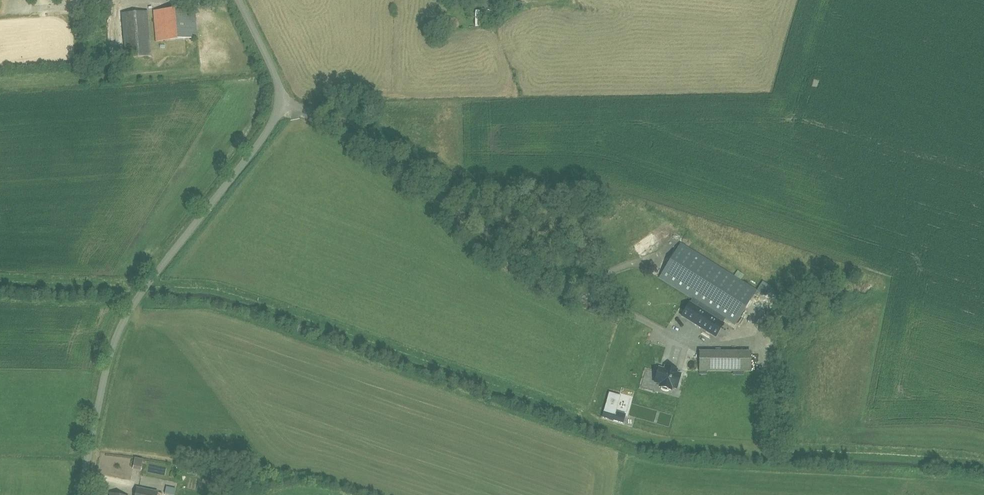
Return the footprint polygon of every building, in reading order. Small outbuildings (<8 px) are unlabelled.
[(481,9),(494,13),(498,0),(483,0),(481,9)] [(157,42),(197,38),(195,7),(154,11),(157,42)] [(125,58),(151,56),(147,11),(121,13),(125,58)] [(585,256),(594,242),(587,237),(578,252),(585,256)] [(757,290),(690,249),(680,242),(658,278),(735,325),(757,290)] [(689,302),(681,315),(715,337),(724,324),(689,302)] [(751,371),(751,353),(699,353),(699,371),(751,371)] [(654,383),(660,384),(659,387),(661,387),(660,389),(662,390),(666,391),(669,391),(669,390),(671,390),(672,387),(676,388),(680,374),(676,373),(677,370),(665,366),(664,369),(658,367),(654,383)] [(612,421),(623,424),(625,414),(615,411),(612,421)] [(144,468),(144,460),(136,459),(135,467),(144,468)]
